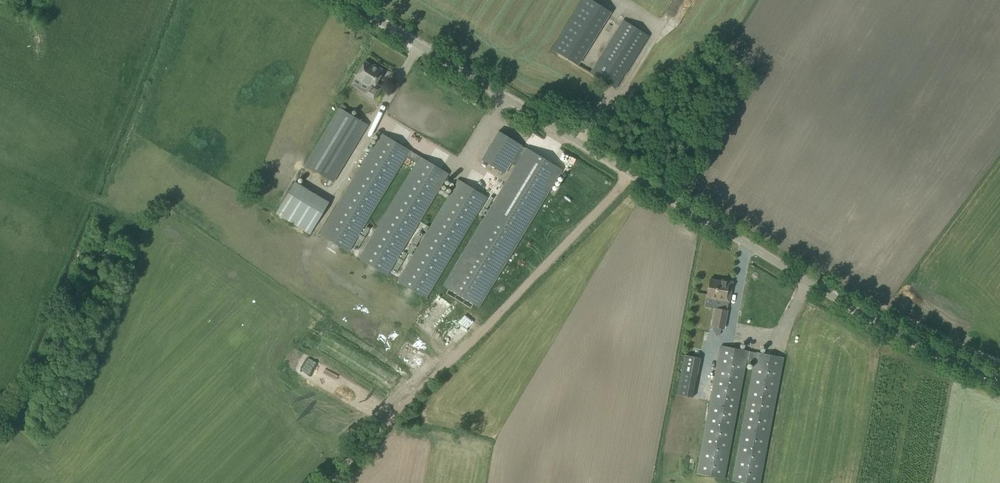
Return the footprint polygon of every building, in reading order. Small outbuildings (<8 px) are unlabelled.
[(608,10),(591,0),(582,0),(552,49),(578,65),(578,64),(576,63),(581,54),(608,10)] [(591,73),(615,88),(648,36),(624,20),(591,73)] [(364,94),(374,100),(382,87),(376,83),(384,70),(374,64),(373,66),(365,61),(355,78),(368,86),(364,94)] [(304,165),(334,183),(362,133),(368,124),(339,107),(304,165)] [(479,307),(562,169),(526,147),(525,148),(522,145),(498,131),(481,159),(504,173),(511,163),(515,165),(443,285),(448,289),(446,293),(470,308),(473,304),(479,307)] [(406,157),(416,163),(420,156),(381,133),(320,235),(349,253),(406,157)] [(420,156),(416,163),(359,258),(386,275),(448,173),(420,156)] [(397,281),(425,299),(487,197),(459,179),(397,281)] [(311,233),(329,200),(294,181),(275,214),(311,233)] [(706,297),(728,301),(732,283),(709,278),(706,297)] [(711,326),(724,328),(727,310),(714,308),(711,326)] [(747,313),(717,482),(769,482),(793,344),(807,346),(783,482),(835,482),(859,344),(769,328),(771,318),(747,313)] [(676,394),(693,397),(700,358),(684,355),(676,394)]
